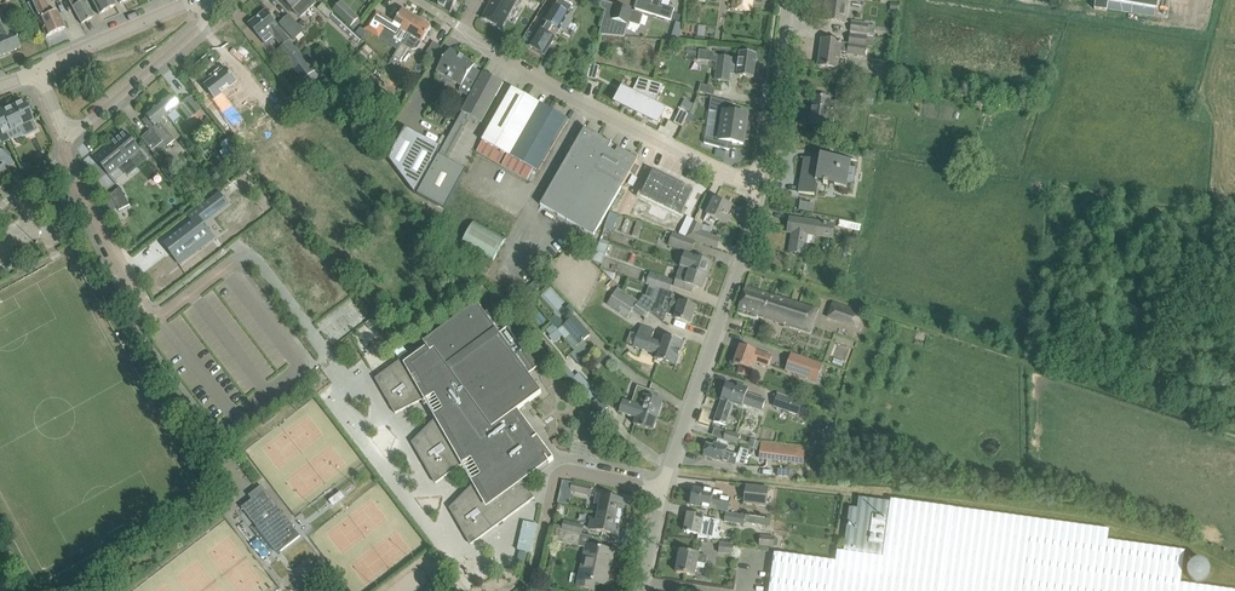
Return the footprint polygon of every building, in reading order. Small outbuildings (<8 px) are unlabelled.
[(27,4),(36,20),(38,19),(41,26),(45,37),(64,29),(60,18),(57,11),(50,14),(44,0),(36,0),(31,2),(27,4)] [(81,24),(94,17),(85,0),(68,0),(81,24)] [(99,14),(115,5),(112,0),(91,0),(99,14)] [(288,5),(292,9),(299,16),(315,2),(313,0),(284,0),(288,5)] [(432,3),(450,12),(453,7),(456,9),(460,2),(457,0),(434,0),(432,3)] [(483,18),(501,28),(516,1),(514,0),(493,0),(483,18)] [(554,5),(553,4),(543,21),(544,21),(529,46),(544,55),(551,45),(555,37),(554,37),(558,30),(559,31),(569,14),(568,13),(572,6),(562,0),(559,0),(555,6),(554,5)] [(675,8),(662,4),(663,0),(638,0),(635,9),(671,20),(675,8)] [(751,12),(752,0),(732,0),(731,9),(751,12)] [(825,20),(846,23),(850,0),(827,0),(825,20)] [(1107,11),(1107,8),(1154,16),(1155,9),(1157,9),(1159,0),(1096,0),(1094,9),(1107,11)] [(332,11),(350,27),(359,18),(341,1),(332,11)] [(643,14),(602,1),(600,6),(605,10),(599,34),(624,37),(628,22),(639,26),(643,14)] [(329,18),(333,13),(323,3),(318,8),(328,18),(329,18)] [(403,9),(395,22),(376,10),(365,29),(379,37),(384,29),(396,36),(394,39),(401,43),(417,18),(403,9)] [(256,33),(260,38),(270,30),(283,45),(290,39),(273,19),(265,10),(248,24),(256,33)] [(20,48),(13,31),(11,31),(0,11),(0,56),(20,48)] [(333,13),(329,18),(357,43),(361,39),(333,13)] [(279,23),(294,39),(303,31),(288,15),(279,23)] [(412,50),(418,49),(431,27),(417,18),(401,43),(393,57),(400,61),(408,48),(412,50)] [(851,31),(851,33),(874,36),(874,34),(876,26),(868,25),(868,23),(852,21),(850,31),(851,31)] [(874,36),(851,33),(850,35),(849,43),(841,42),(822,39),(818,65),(837,68),(840,51),(847,52),(847,54),(864,56),(866,45),(872,47),(874,39),(873,38),(874,36)] [(278,49),(303,80),(315,71),(290,40),(278,49)] [(470,98),(470,97),(482,75),(472,69),(475,65),(450,49),(444,60),(436,70),(461,86),(459,89),(460,92),(470,98)] [(699,50),(698,60),(708,61),(709,51),(699,50)] [(732,62),(733,58),(718,56),(715,79),(729,81),(730,74),(737,75),(753,78),(757,54),(739,51),(738,59),(739,59),(738,63),(732,62)] [(204,86),(215,100),(237,83),(226,68),(204,86)] [(470,97),(470,98),(417,194),(444,209),(466,170),(444,158),(468,115),(481,122),(496,95),(503,82),(493,77),(492,77),(484,72),(482,75),(470,97)] [(274,83),(268,73),(258,78),(264,89),(274,83)] [(622,88),(615,102),(637,113),(645,94),(652,82),(639,78),(632,92),(622,88)] [(645,94),(637,113),(658,123),(665,108),(654,103),(663,85),(652,82),(645,94)] [(700,90),(716,94),(717,87),(702,83),(700,90)] [(847,89),(837,87),(835,97),(846,98),(851,99),(853,90),(847,89)] [(546,109),(539,105),(540,104),(512,88),(477,152),(527,181),(533,169),(539,172),(568,120),(547,108),(546,109)] [(858,103),(872,105),(874,91),(860,88),(858,103)] [(171,94),(159,105),(168,116),(176,110),(186,123),(187,122),(190,127),(198,121),(194,116),(193,116),(183,103),(180,105),(171,94)] [(835,115),(828,114),(830,99),(814,97),(810,122),(833,125),(835,115)] [(749,131),(750,123),(747,122),(748,116),(733,114),(734,106),(736,106),(715,100),(712,99),(709,112),(711,113),(715,113),(718,113),(716,126),(749,131)] [(1,144),(7,141),(4,133),(19,126),(24,136),(37,130),(23,101),(0,112),(0,143),(1,144)] [(989,101),(987,108),(996,110),(998,103),(989,101)] [(152,151),(164,141),(168,146),(175,140),(161,123),(168,116),(159,105),(146,116),(147,117),(143,121),(150,130),(142,138),(152,151)] [(213,117),(226,132),(235,125),(223,109),(213,117)] [(688,115),(680,111),(674,123),(682,127),(686,119),(688,115)] [(744,139),(747,140),(749,131),(716,126),(714,139),(711,139),(705,138),(704,144),(729,151),(729,150),(727,150),(728,143),(730,143),(743,145),(744,139)] [(388,158),(415,194),(441,147),(405,128),(388,158)] [(593,236),(631,172),(635,164),(638,159),(584,128),(540,205),(593,236)] [(107,173),(109,175),(141,149),(138,146),(138,147),(128,135),(129,135),(126,132),(95,158),(97,161),(98,160),(107,172),(107,173)] [(230,140),(219,149),(228,161),(239,152),(230,140)] [(8,175),(5,172),(14,163),(1,149),(0,150),(0,183),(8,175)] [(804,158),(799,192),(811,194),(814,195),(814,194),(816,182),(827,183),(847,187),(851,159),(830,156),(818,154),(817,160),(801,157),(801,158),(804,158)] [(640,167),(635,164),(631,172),(635,175),(640,167)] [(692,191),(653,172),(647,184),(644,183),(639,194),(684,216),(689,205),(686,203),(692,191)] [(110,195),(119,211),(130,205),(130,204),(129,204),(120,187),(110,195)] [(219,193),(204,204),(212,214),(226,203),(219,193)] [(266,195),(221,230),(230,241),(275,206),(266,195)] [(727,216),(732,207),(715,199),(707,214),(727,224),(730,218),(727,216)] [(799,209),(812,211),(814,204),(801,202),(799,209)] [(604,228),(613,232),(618,215),(610,212),(604,228)] [(193,221),(164,243),(178,261),(211,236),(203,225),(197,217),(193,221)] [(789,251),(801,253),(805,254),(808,234),(832,237),(834,225),(790,218),(788,228),(793,228),(789,251)] [(461,243),(493,261),(506,238),(474,220),(461,243)] [(838,226),(856,230),(860,231),(861,225),(840,220),(838,226)] [(637,221),(632,235),(638,237),(642,223),(637,221)] [(694,221),(686,238),(695,241),(702,243),(702,242),(717,247),(720,237),(700,230),(703,226),(694,221)] [(695,241),(686,238),(666,231),(664,237),(670,239),(668,245),(691,252),(695,241)] [(854,239),(845,236),(843,243),(847,244),(845,252),(844,258),(848,259),(850,259),(855,239),(854,239)] [(592,261),(602,264),(608,246),(599,243),(592,261)] [(684,253),(680,266),(689,269),(707,275),(711,263),(704,260),(705,256),(696,253),(695,257),(684,253)] [(770,256),(761,258),(763,266),(771,264),(770,256)] [(689,269),(680,266),(673,285),(689,291),(691,286),(702,289),(707,275),(689,269)] [(646,284),(669,291),(673,280),(650,272),(646,284)] [(763,318),(810,333),(817,310),(745,287),(739,308),(764,316),(763,318)] [(650,311),(652,312),(653,311),(649,308),(639,300),(638,302),(617,289),(607,304),(628,317),(633,310),(645,318),(650,311)] [(653,311),(652,312),(652,313),(663,323),(667,313),(676,317),(675,319),(690,324),(696,307),(673,299),(675,294),(660,289),(655,303),(643,295),(639,300),(649,308),(653,311)] [(827,318),(831,319),(857,328),(863,311),(833,301),(827,318)] [(477,304),(402,359),(376,378),(375,379),(395,414),(435,394),(444,409),(412,443),(435,484),(472,457),(482,475),(450,508),(470,545),(534,499),(535,498),(523,482),(519,477),(545,458),(549,463),(554,459),(537,437),(533,440),(514,413),(518,410),(541,393),(528,374),(538,366),(534,361),(494,306),(484,313),(484,314),(483,313),(477,304)] [(551,336),(557,331),(573,349),(573,348),(583,360),(593,351),(583,340),(590,334),(574,315),(564,324),(560,318),(553,324),(546,329),(551,336)] [(371,320),(366,324),(370,329),(375,326),(371,320)] [(664,362),(675,366),(683,343),(672,339),(663,336),(661,342),(652,339),(655,331),(641,326),(634,347),(657,355),(656,359),(664,362)] [(756,351),(752,349),(740,345),(734,364),(740,366),(738,373),(748,376),(750,370),(749,369),(752,361),(768,367),(772,357),(756,351)] [(791,355),(786,370),(817,380),(822,365),(791,355)] [(579,371),(571,379),(591,403),(600,414),(601,413),(607,408),(598,397),(599,396),(579,371)] [(767,383),(766,386),(779,391),(778,393),(791,398),(793,392),(767,383)] [(721,400),(734,404),(742,407),(743,405),(762,411),(766,400),(746,394),(748,388),(738,385),(737,387),(726,384),(721,400)] [(637,386),(631,404),(639,407),(638,412),(657,418),(663,401),(656,399),(658,393),(637,386)] [(791,398),(778,393),(773,407),(798,415),(803,402),(791,398)] [(734,404),(721,400),(714,422),(727,426),(734,404)] [(631,404),(623,401),(619,412),(636,418),(634,425),(652,431),(657,418),(638,412),(639,407),(631,404)] [(582,442),(594,444),(597,445),(600,430),(597,430),(585,427),(582,442)] [(737,443),(739,436),(727,432),(725,438),(737,443)] [(707,445),(703,456),(723,462),(735,465),(738,455),(726,452),(727,448),(726,447),(728,442),(718,439),(716,444),(714,443),(713,447),(707,445)] [(751,439),(748,447),(754,449),(757,450),(760,442),(756,441),(751,439)] [(759,458),(795,463),(797,446),(761,442),(759,458)] [(571,491),(590,495),(592,487),(573,483),(571,491)] [(744,503),(766,506),(768,488),(746,485),(744,503)] [(300,536),(264,490),(261,486),(249,496),(252,499),(241,507),(250,519),(254,516),(281,551),(300,536)] [(711,507),(728,511),(730,500),(713,496),(714,490),(703,488),(703,490),(693,489),(690,505),(710,509),(711,507)] [(601,505),(599,513),(621,518),(625,501),(597,495),(595,504),(601,505)] [(1180,584),(1185,551),(1182,551),(1107,541),(1109,530),(1106,530),(903,501),(891,500),(890,502),(860,498),(858,509),(849,508),(844,547),(837,546),(836,551),(837,551),(836,561),(832,561),(774,553),(769,590),(1232,590),(1180,584)] [(759,512),(758,517),(769,518),(770,509),(766,509),(766,511),(761,510),(759,512)] [(621,518),(599,513),(597,521),(592,520),(590,529),(617,535),(621,518)] [(688,514),(685,532),(687,532),(687,533),(689,533),(698,534),(698,535),(698,537),(707,539),(712,540),(714,530),(717,530),(719,520),(711,519),(703,517),(700,516),(688,514)] [(745,522),(745,516),(726,514),(725,521),(736,523),(745,524),(745,522)] [(563,521),(562,530),(581,534),(584,524),(563,521)] [(562,530),(557,529),(555,541),(579,546),(581,534),(562,530)] [(759,546),(773,547),(774,536),(760,535),(759,546)] [(718,552),(732,554),(733,545),(719,543),(718,552)] [(577,586),(593,589),(594,582),(606,585),(611,563),(609,563),(612,551),(586,545),(577,586)] [(524,567),(527,553),(519,551),(516,566),(524,567)] [(676,572),(688,575),(694,576),(696,567),(697,562),(705,564),(707,556),(698,554),(681,551),(676,572)]
